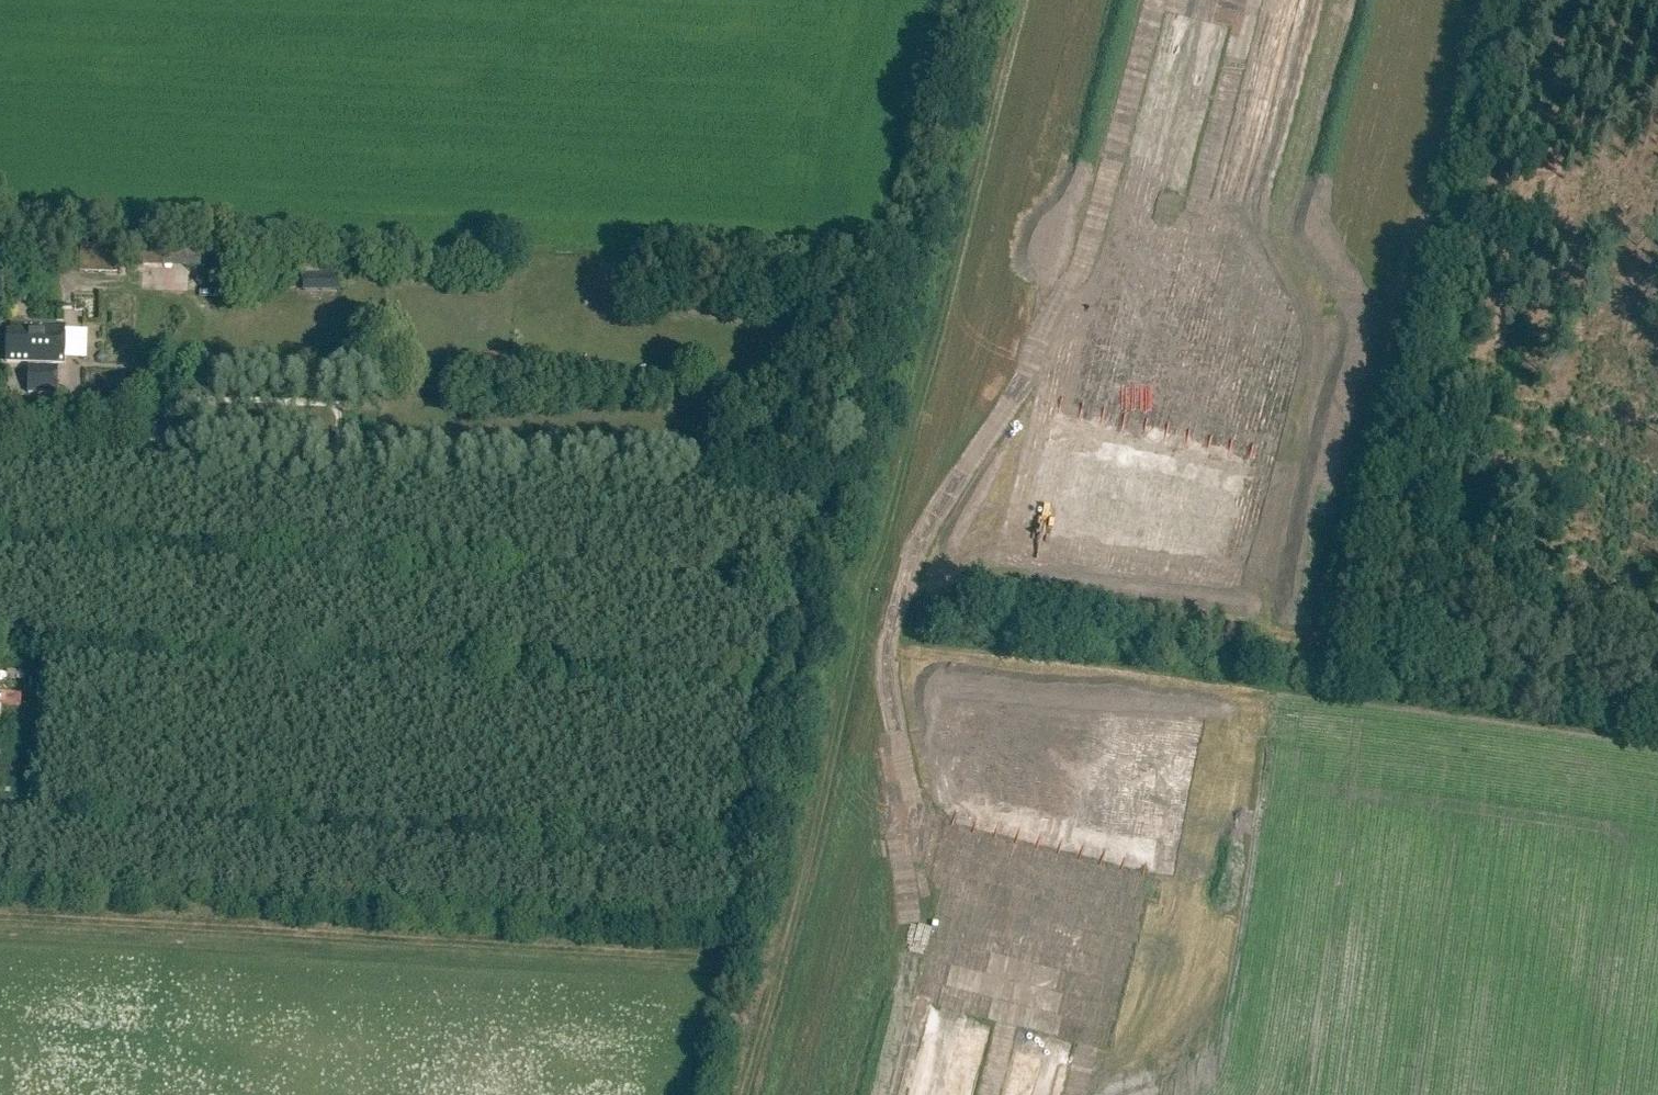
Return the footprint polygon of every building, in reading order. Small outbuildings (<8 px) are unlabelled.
[(308,285),(308,297),(345,298),(345,285),(308,285)] [(7,335),(6,362),(64,364),(66,327),(12,326),(11,335),(7,335)] [(59,396),(59,370),(28,370),(28,396),(59,396)] [(87,403),(126,403),(126,373),(86,373),(87,403)]
